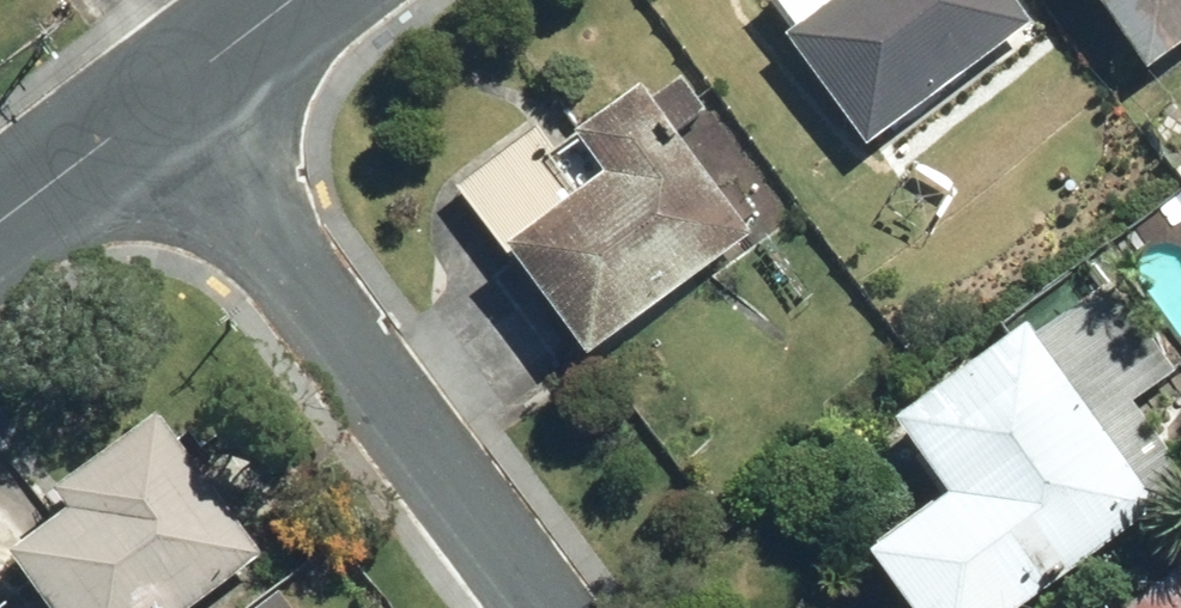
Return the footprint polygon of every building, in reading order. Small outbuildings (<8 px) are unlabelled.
[(1040,15),(1028,0),(767,0),(793,31),(775,46),(867,158),(1040,15)] [(1136,78),(1180,45),(1180,0),(1078,0),(1136,78)] [(577,359),(775,216),(676,80),(641,105),(631,92),(554,147),(539,126),(453,188),(577,359)] [(1019,331),(886,431),(942,505),(860,567),(891,607),(1037,607),(1159,515),(1019,331)] [(264,558),(160,417),(46,499),(64,523),(9,563),(42,607),(195,607),(264,558)] [(1113,607),(1180,607),(1180,550),(1113,607)] [(262,607),(280,607),(273,600),(262,607)]
